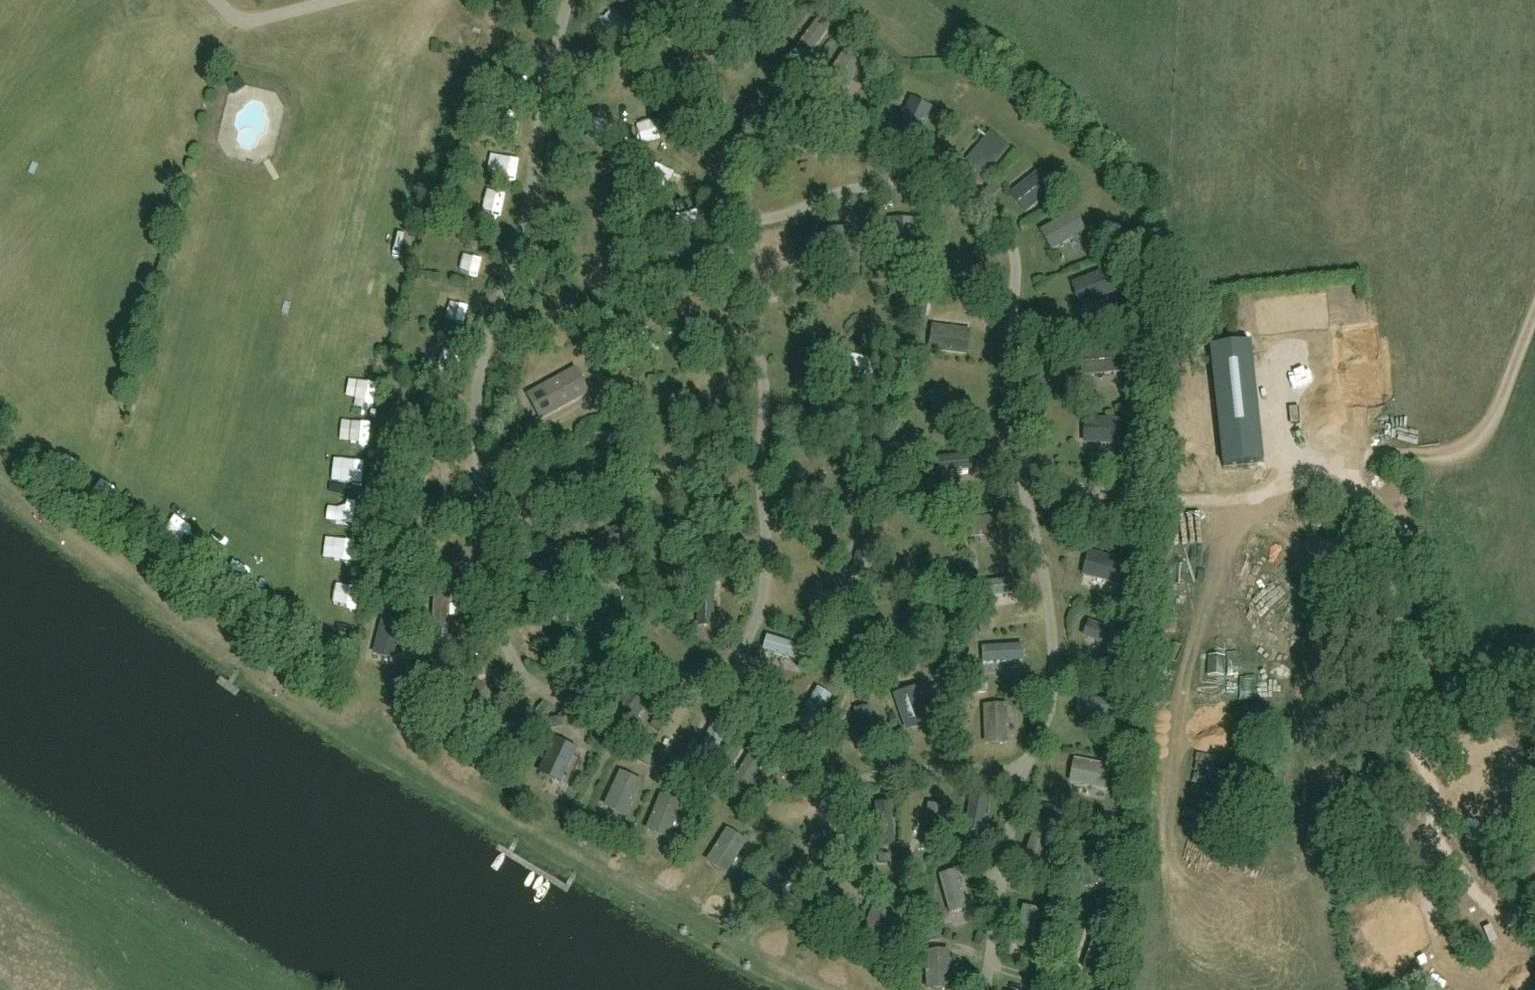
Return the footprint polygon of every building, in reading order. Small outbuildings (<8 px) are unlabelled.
[(648,0),(580,0),(577,13),(659,31),(665,4),(648,0)] [(815,51),(836,27),(824,17),(803,40),(815,51)] [(867,64),(848,49),(825,79),(844,94),(867,64)] [(240,77),(226,86),(232,96),(247,87),(240,77)] [(923,123),(935,105),(924,98),(913,117),(923,123)] [(1010,148),(990,132),(965,163),(986,179),(1010,148)] [(494,162),(494,176),(507,176),(507,162),(494,162)] [(508,162),(508,184),(519,184),(519,163),(508,162)] [(1041,169),(1011,193),(1026,212),(1056,187),(1041,169)] [(518,197),(498,197),(499,224),(518,224),(518,197)] [(1087,229),(1075,210),(1041,231),(1052,250),(1087,229)] [(910,217),(891,219),(893,251),(912,250),(910,217)] [(848,227),(824,229),(828,271),(852,270),(848,227)] [(985,262),(944,263),(944,279),(985,278),(985,262)] [(1071,285),(1081,309),(1117,294),(1108,271),(1071,285)] [(474,331),(481,308),(468,304),(461,328),(474,331)] [(970,331),(934,325),(930,349),(966,355),(970,331)] [(1251,344),(1211,348),(1223,468),(1263,463),(1251,344)] [(572,363),(502,347),(497,369),(567,384),(572,363)] [(1080,352),(1082,378),(1121,375),(1119,349),(1080,352)] [(877,362),(849,355),(846,368),(874,374),(877,362)] [(366,384),(360,405),(382,411),(388,390),(366,384)] [(439,461),(444,434),(366,419),(360,446),(439,461)] [(1085,420),(1083,446),(1122,448),(1123,422),(1085,420)] [(589,436),(513,423),(509,449),(584,460),(589,436)] [(983,462),(940,467),(943,492),(986,487),(983,462)] [(783,480),(782,463),(770,463),(770,480),(783,480)] [(434,481),(355,466),(351,492),(429,508),(434,481)] [(426,529),(347,513),(341,540),(420,557),(426,529)] [(999,517),(958,520),(959,536),(1000,534),(999,517)] [(863,540),(850,575),(863,580),(877,545),(863,540)] [(728,558),(646,547),(646,571),(727,586),(728,558)] [(1126,564),(1089,553),(1082,578),(1119,589),(1126,564)] [(422,578),(340,562),(334,589),(417,602),(422,578)] [(1012,578),(972,584),(974,599),(1015,594),(1012,578)] [(720,622),(720,589),(708,589),(707,622),(720,622)] [(408,627),(331,612),(325,643),(402,658),(408,627)] [(1129,636),(1091,621),(1085,636),(1123,651),(1129,636)] [(808,647),(769,637),(764,652),(804,662),(808,647)] [(1023,645),(983,647),(984,663),(1024,660),(1023,645)] [(832,696),(810,684),(791,717),(812,730),(832,696)] [(912,731),(931,725),(919,687),(900,692),(912,731)] [(1118,700),(1077,700),(1077,714),(1118,714),(1118,700)] [(1008,704),(985,705),(987,746),(1010,745),(1008,704)] [(872,708),(855,710),(859,754),(875,752),(872,708)] [(726,731),(713,725),(695,761),(706,768),(726,731)] [(551,775),(566,782),(582,749),(567,742),(551,775)] [(752,756),(730,789),(743,797),(764,764),(752,756)] [(1114,766),(1076,759),(1071,783),(1109,790),(1114,766)] [(636,780),(603,839),(632,855),(667,797),(636,780)] [(989,795),(968,791),(960,829),(982,833),(989,795)] [(891,803),(877,804),(880,846),(895,845),(891,803)] [(946,808),(930,805),(921,845),(937,848),(946,808)] [(1053,827),(1039,823),(1027,859),(1042,863),(1053,827)] [(729,827),(692,884),(710,895),(746,837),(729,827)] [(958,871),(940,876),(952,913),(970,907),(958,871)] [(848,887),(816,944),(835,955),(869,899),(848,887)] [(894,905),(858,962),(883,978),(920,922),(894,905)] [(1041,910),(1025,906),(1016,945),(1032,949),(1041,910)] [(913,989),(944,989),(976,934),(947,920),(913,989)] [(1112,938),(1095,932),(1082,971),(1100,976),(1112,938)]
